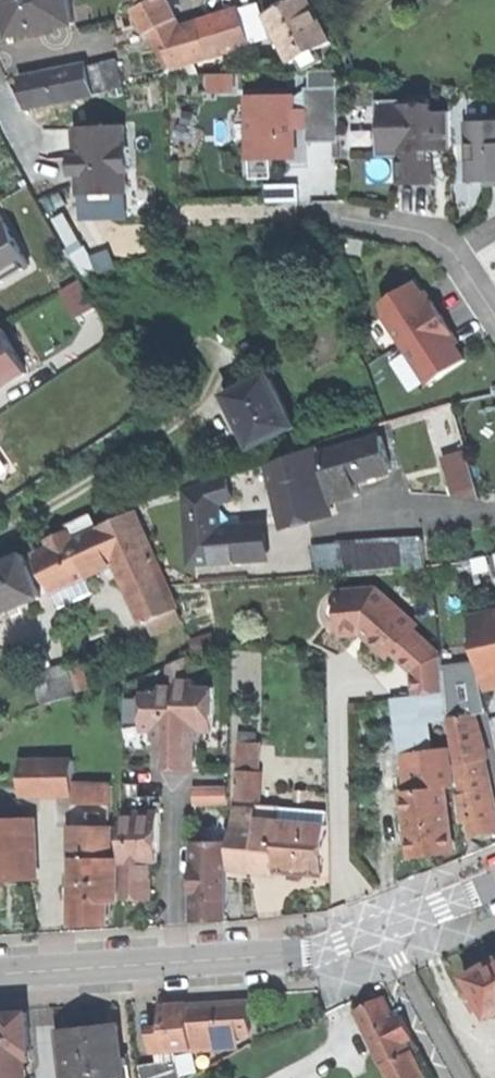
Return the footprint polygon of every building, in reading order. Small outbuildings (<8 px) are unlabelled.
[(11,37),(73,25),(68,0),(4,0),(7,16),(11,37)] [(173,67),(163,32),(180,27),(172,9),(168,0),(160,0),(144,8),(137,11),(166,69),(173,67)] [(175,0),(168,0),(172,9),(178,6),(175,0)] [(266,14),(291,63),(297,59),(317,49),(331,42),(309,0),(293,0),(283,5),(266,14)] [(240,8),(215,16),(225,50),(251,42),(240,8)] [(215,16),(199,21),(210,55),(225,50),(215,16)] [(180,27),(191,61),(210,55),(199,21),(180,27)] [(173,67),(191,61),(180,27),(163,32),(173,67)] [(322,60),(317,49),(297,59),(303,70),(322,60)] [(121,61),(109,64),(115,89),(127,87),(121,61)] [(109,64),(87,69),(93,94),(115,89),(109,64)] [(23,92),(27,109),(93,94),(87,69),(86,65),(21,80),(23,92)] [(240,85),(240,70),(212,72),(213,87),(240,85)] [(292,97),(246,99),(248,159),(268,158),(294,158),(293,127),(305,127),(305,144),(338,143),(337,88),(304,88),(304,112),(293,112),(292,97)] [(375,106),(375,132),(389,132),(389,151),(397,151),(398,185),(411,184),(431,184),(430,137),(438,137),(438,150),(449,150),(448,112),(429,113),(428,100),(379,101),(379,106),(375,106)] [(466,135),(468,182),(486,182),(487,187),(494,186),(494,122),(478,123),(466,135)] [(121,129),(75,131),(76,148),(77,161),(69,161),(70,177),(78,177),(79,197),(125,195),(124,173),(127,173),(125,150),(122,150),(121,129)] [(376,151),(389,151),(389,132),(375,132),(376,151)] [(127,218),(125,195),(79,197),(80,221),(127,218)] [(0,209),(0,225),(10,219),(4,207),(0,209)] [(41,261),(18,216),(10,219),(0,225),(0,282),(41,261)] [(64,288),(79,317),(102,305),(86,276),(64,288)] [(413,283),(381,304),(384,317),(428,385),(464,361),(448,336),(452,334),(443,319),(431,302),(427,305),(413,283)] [(27,373),(3,328),(0,329),(0,388),(27,373)] [(269,375),(226,396),(239,422),(252,448),(295,426),(269,375)] [(319,453),(334,501),(358,494),(354,481),(375,475),(392,470),(381,434),(328,451),(327,449),(321,450),(322,452),(319,453)] [(312,448),(267,466),(281,520),(319,510),(313,490),(324,487),(312,448)] [(443,458),(453,495),(480,497),(476,483),(466,451),(443,458)] [(186,490),(190,565),(262,561),(259,524),(213,527),(211,505),(232,499),(230,475),(186,490)] [(321,519),(319,510),(281,520),(284,529),(321,519)] [(134,513),(104,526),(119,562),(150,549),(134,513)] [(48,540),(51,549),(95,530),(89,516),(65,527),(68,532),(48,540)] [(104,526),(95,530),(111,566),(119,562),(104,526)] [(51,549),(35,556),(51,592),(54,591),(86,577),(111,566),(95,530),(51,549)] [(400,540),(382,541),(384,566),(402,564),(401,550),(400,540)] [(354,544),(357,572),(384,570),(384,566),(382,541),(354,544)] [(339,573),(357,572),(354,544),(337,545),(339,573)] [(168,589),(150,549),(119,562),(137,603),(168,589)] [(0,565),(0,614),(40,597),(24,561),(22,556),(0,565)] [(35,556),(24,561),(40,597),(51,592),(35,556)] [(92,592),(86,577),(54,591),(60,606),(92,592)] [(417,675),(421,678),(441,655),(410,627),(415,623),(375,588),(339,591),(342,634),(362,633),(375,644),(387,655),(390,651),(417,675)] [(176,609),(168,589),(137,603),(145,622),(150,620),(176,609)] [(182,622),(176,609),(150,620),(156,633),(182,622)] [(485,681),(494,678),(494,613),(471,618),(485,681)] [(414,675),(416,694),(424,693),(446,690),(443,670),(441,655),(421,678),(417,675),(414,675)] [(84,661),(71,665),(79,695),(92,691),(84,661)] [(160,771),(192,772),(192,743),(200,743),(200,733),(212,733),(213,713),(213,689),(193,689),(193,682),(185,682),(185,661),(169,667),(168,689),(160,688),(160,695),(141,695),(141,713),(141,732),(153,732),(153,743),(160,743),(160,771)] [(37,674),(45,704),(79,695),(71,665),(37,674)] [(477,665),(443,670),(446,690),(449,714),(470,710),(487,707),(477,665)] [(402,752),(415,751),(431,749),(424,693),(416,694),(396,696),(402,752)] [(484,758),(470,710),(449,714),(455,764),(484,758)] [(415,751),(419,789),(444,787),(452,786),(448,747),(431,749),(415,751)] [(455,764),(459,780),(488,774),(484,758),(455,764)] [(20,794),(72,794),(72,785),(72,761),(20,761),(20,794)] [(237,800),(257,801),(258,772),(238,771),(237,800)] [(488,774),(459,780),(462,795),(468,821),(471,836),(485,833),(494,831),(494,807),(488,774)] [(110,785),(72,785),(72,794),(72,803),(110,803),(110,785)] [(419,789),(404,791),(411,856),(431,853),(452,851),(444,787),(419,789)] [(194,789),(194,805),(227,805),(226,788),(194,789)] [(461,823),(468,821),(462,795),(455,796),(461,823)] [(139,798),(139,813),(160,813),(160,798),(139,798)] [(234,808),(229,866),(249,868),(274,870),(278,821),(279,809),(257,807),(257,809),(234,808)] [(139,813),(122,812),(121,901),(136,901),(151,901),(151,863),(159,863),(159,834),(160,813),(139,813)] [(24,880),(21,818),(0,819),(0,881),(24,880)] [(325,825),(278,821),(274,870),(321,873),(325,825)] [(197,826),(197,842),(226,842),(226,826),(197,826)] [(69,858),(72,858),(109,859),(109,827),(70,827),(69,858)] [(197,842),(194,842),(195,918),(210,918),(227,918),(226,842),(197,842)] [(109,859),(72,858),(71,925),(88,925),(107,925),(108,902),(118,902),(118,859),(109,859)] [(494,1011),(494,958),(492,960),(465,976),(471,986),(481,1005),(487,1016),(494,1011)] [(475,1009),(481,1005),(471,986),(464,990),(475,1009)] [(356,1009),(389,1077),(420,1077),(422,1077),(404,1040),(412,1036),(402,1013),(393,1017),(383,996),(356,1009)] [(205,1003),(164,1005),(165,1027),(166,1049),(173,1048),(236,1045),(236,1034),(250,1033),(249,1001),(205,1003)] [(0,1012),(0,1059),(1,1059),(21,1058),(31,1057),(28,1010),(3,1012),(0,1012)] [(67,1077),(122,1077),(118,1046),(110,1047),(107,1025),(84,1028),(62,1030),(67,1077)] [(156,1049),(166,1049),(165,1027),(153,1027),(154,1049),(156,1049)] [(173,1048),(166,1049),(156,1049),(157,1062),(161,1061),(170,1077),(175,1077),(173,1048)] [(21,1058),(1,1059),(2,1077),(17,1077),(22,1069),(21,1058)] [(161,1061),(157,1062),(139,1065),(142,1077),(170,1077),(161,1061)]
